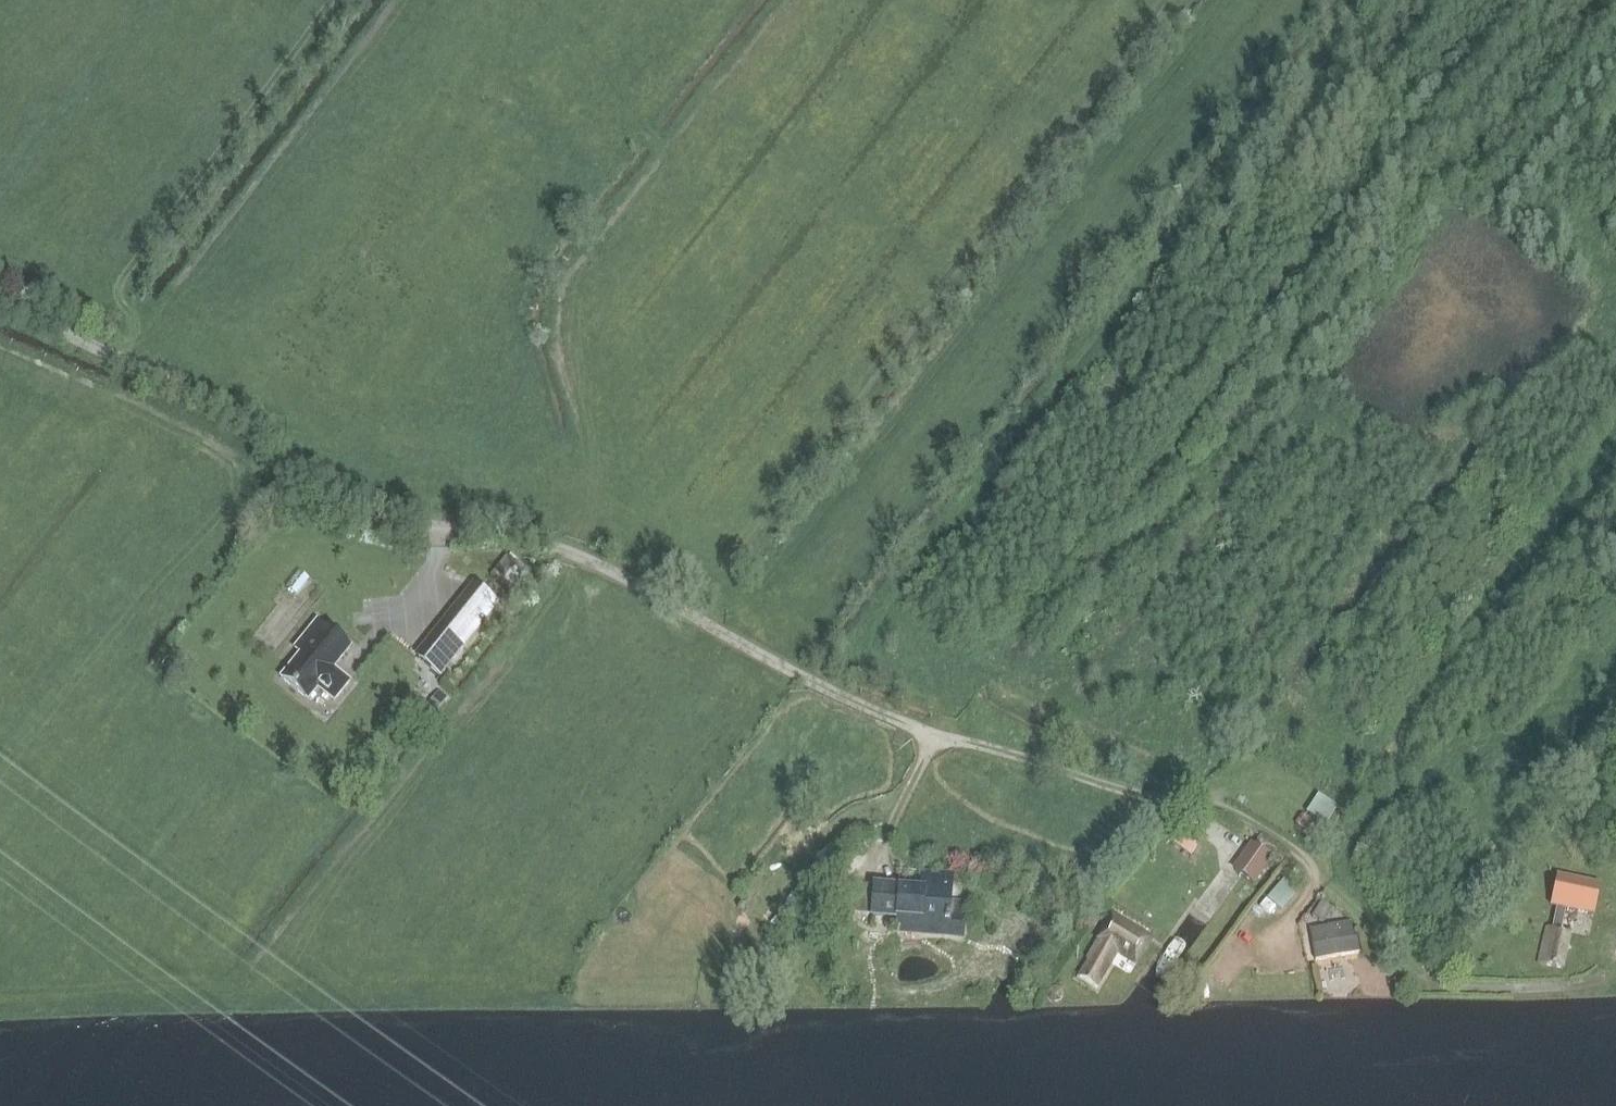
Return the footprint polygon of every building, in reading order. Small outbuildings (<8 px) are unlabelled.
[(350,648),(317,621),(294,649),(301,653),(281,678),(297,691),(307,700),(317,688),(334,702),(342,692),(349,683),(333,669),(350,648)] [(446,625),(427,648),(448,666),(468,642),(446,625)] [(170,672),(176,664),(167,658),(161,665),(170,672)] [(1305,812),(1328,824),(1339,804),(1315,792),(1305,812)] [(1301,815),(1295,825),(1303,830),(1310,821),(1301,815)] [(1196,830),(1184,821),(1169,841),(1190,857),(1199,846),(1189,839),(1196,830)] [(1272,858),(1249,843),(1231,869),(1253,885),(1272,858)] [(1558,880),(1583,893),(1594,874),(1573,863),(1571,865),(1567,864),(1558,880)] [(919,933),(961,936),(964,904),(947,903),(949,879),(923,877),(922,890),(875,886),(875,890),(857,888),(855,905),(873,906),(873,917),(920,921),(919,933)] [(1281,908),(1297,890),(1283,877),(1267,896),(1281,908)] [(1603,909),(1612,893),(1592,883),(1584,898),(1603,909)] [(1321,902),(1312,917),(1323,923),(1332,909),(1321,902)] [(1087,960),(1089,961),(1079,977),(1096,988),(1117,953),(1136,964),(1150,941),(1111,918),(1098,941),(1087,960)] [(1350,923),(1309,930),(1314,961),(1359,953),(1356,938),(1353,938),(1350,923)] [(1539,964),(1563,969),(1570,933),(1547,928),(1539,964)] [(1054,1003),(1060,1001),(1063,996),(1061,989),(1055,986),(1049,988),(1046,994),(1048,1000),(1054,1003)]
